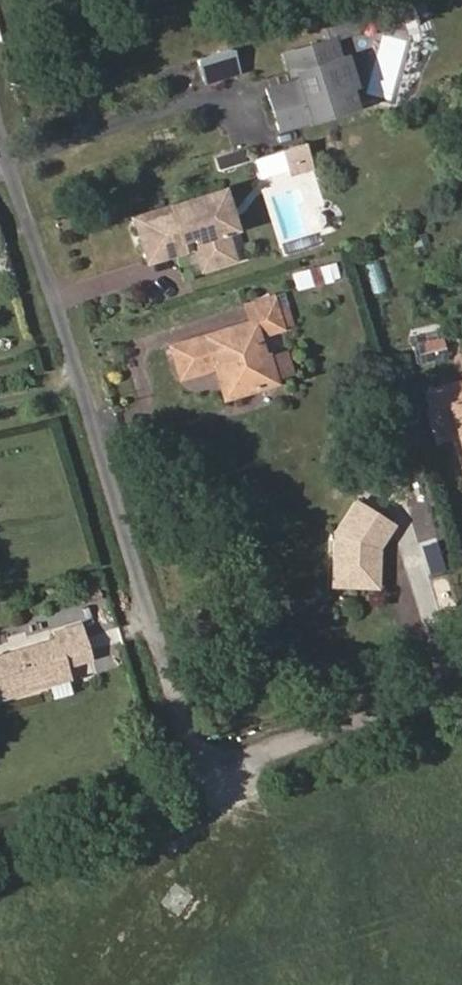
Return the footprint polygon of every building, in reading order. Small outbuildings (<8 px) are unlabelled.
[(264,86),(276,126),(352,102),(346,82),(351,81),(342,51),(336,53),(330,34),(280,49),(287,70),(293,68),(295,76),(264,86)] [(234,74),(227,51),(194,61),(201,84),(234,74)] [(303,140),(279,148),(286,167),(295,164),(294,159),(308,154),(303,140)] [(295,164),(286,167),(287,171),(311,164),(308,154),(294,159),(295,164)] [(221,187),(132,216),(146,259),(183,247),(180,237),(191,234),(202,266),(233,256),(224,228),(233,225),(221,187)] [(292,268),(293,287),(339,282),(337,264),(292,268)] [(225,374),(232,396),(276,383),(268,354),(263,355),(257,337),(283,329),(274,298),(246,306),(251,323),(172,348),(181,378),(206,371),(204,365),(214,362),(216,368),(218,376),(225,374)] [(442,336),(420,343),(426,360),(447,353),(442,336)] [(204,365),(206,371),(216,368),(214,362),(204,365)] [(225,398),(232,396),(225,374),(218,376),(225,398)] [(447,389),(452,405),(435,410),(444,440),(460,435),(461,441),(461,384),(447,389)] [(447,389),(430,394),(435,410),(452,405),(447,389)] [(392,529),(354,508),(336,541),(337,578),(357,577),(357,592),(381,591),(379,550),(392,529)] [(357,592),(357,577),(337,578),(337,592),(357,592)] [(98,593),(95,585),(84,589),(87,597),(98,593)] [(26,640),(28,646),(18,649),(16,643),(0,649),(0,695),(68,674),(63,659),(90,651),(79,616),(53,624),(55,631),(26,640)] [(28,646),(26,640),(16,643),(18,649),(28,646)]
